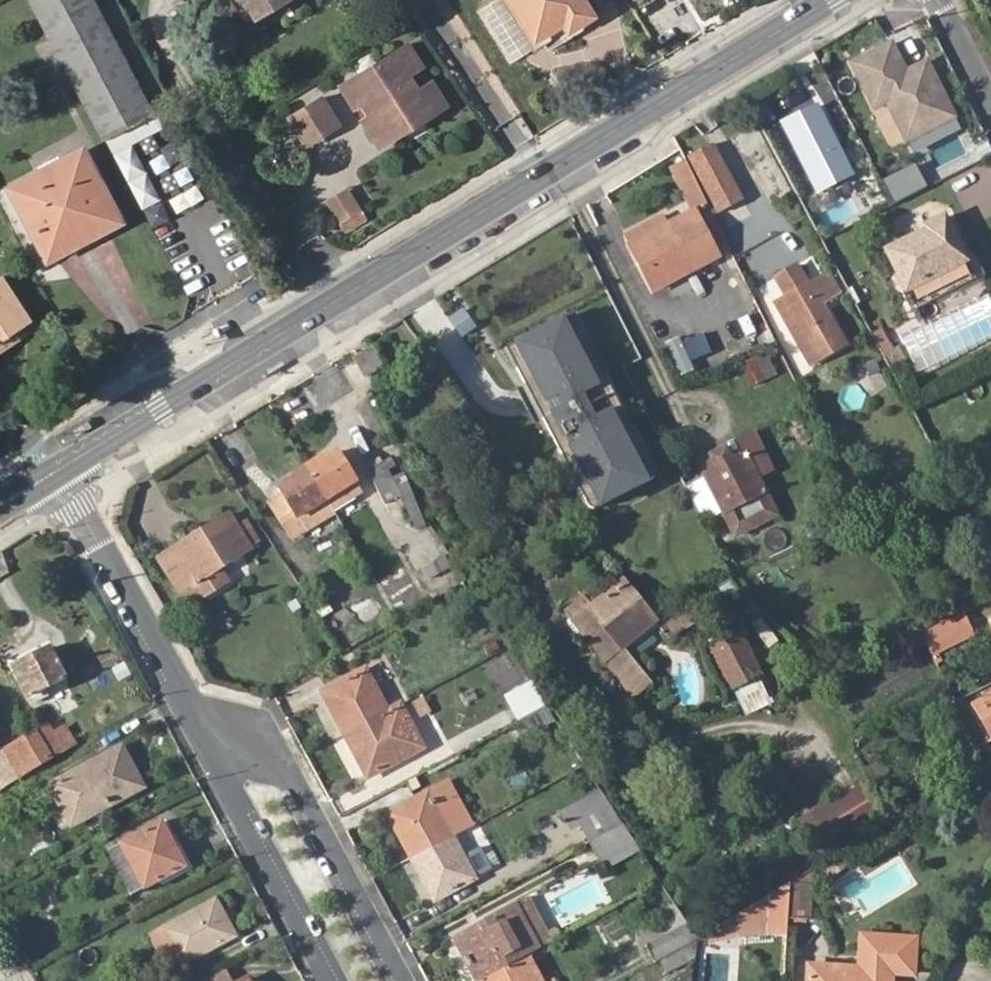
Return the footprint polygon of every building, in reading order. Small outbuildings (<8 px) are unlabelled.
[(105,143),(154,117),(90,0),(28,0),(105,143)] [(249,18),(278,0),(238,0),(249,18)] [(592,15),(582,0),(511,0),(541,47),(592,15)] [(896,41),(847,63),(876,122),(890,116),(905,147),(961,119),(930,59),(908,69),(896,41)] [(409,47),(343,87),(356,107),(374,96),(384,111),(365,122),(380,147),(400,136),(395,126),(403,121),(409,130),(446,108),(433,85),(411,98),(400,80),(422,68),(409,47)] [(322,100),(292,118),(308,145),(338,126),(322,100)] [(818,103),(780,122),(817,196),(855,177),(818,103)] [(695,151),(686,155),(690,164),(699,159),(695,151)] [(85,156),(64,167),(69,177),(91,167),(85,156)] [(683,161),(671,168),(679,184),(691,177),(683,161)] [(720,164),(695,178),(714,214),(740,200),(720,164)] [(69,177),(64,167),(20,189),(54,259),(121,225),(91,167),(69,177)] [(671,168),(667,170),(690,214),(692,213),(692,214),(706,206),(691,177),(679,184),(671,168)] [(348,190),(327,204),(346,233),(367,220),(348,190)] [(651,292),(716,257),(692,214),(692,213),(690,214),(665,227),(630,246),(627,247),(651,292)] [(886,251),(906,289),(965,258),(943,216),(923,226),(926,231),(886,251)] [(665,227),(660,218),(626,237),(630,246),(665,227)] [(965,258),(906,289),(916,309),(975,278),(965,258)] [(796,266),(776,277),(787,296),(807,285),(796,266)] [(839,292),(828,272),(821,277),(831,296),(839,292)] [(14,342),(5,327),(25,316),(0,273),(0,350),(14,342)] [(787,296),(775,303),(810,364),(846,344),(822,301),(831,296),(821,277),(787,296)] [(447,318),(459,337),(474,328),(462,309),(447,318)] [(565,319),(515,344),(598,511),(653,484),(614,405),(595,415),(584,394),(599,387),(565,319)] [(354,359),(365,377),(382,366),(371,349),(354,359)] [(769,349),(740,364),(752,387),(781,372),(769,349)] [(711,456),(718,469),(734,462),(727,448),(711,456)] [(319,460),(306,468),(326,500),(332,510),(350,499),(344,489),(355,483),(338,453),(320,464),(319,460)] [(734,462),(718,469),(704,476),(729,525),(738,520),(744,532),(768,520),(762,508),(771,504),(747,455),(734,462)] [(366,470),(386,503),(402,494),(382,461),(366,470)] [(326,500),(306,468),(292,476),(294,480),(278,490),(281,496),(295,518),(326,500)] [(699,477),(684,486),(703,518),(718,509),(699,477)] [(361,492),(355,483),(344,489),(350,499),(361,492)] [(295,518),(281,496),(268,505),(291,541),(334,513),(332,510),(326,500),(295,518)] [(229,516),(163,555),(177,579),(189,572),(196,582),(222,566),(248,549),(229,516)] [(403,550),(419,584),(451,569),(436,535),(403,550)] [(189,572),(177,579),(192,603),(231,578),(222,566),(196,582),(189,572)] [(623,580),(608,592),(640,632),(654,620),(623,580)] [(573,620),(605,660),(621,647),(640,632),(608,592),(589,607),(581,613),(573,620)] [(576,605),(581,613),(589,607),(583,598),(576,605)] [(927,633),(935,650),(963,636),(955,619),(927,633)] [(708,642),(728,687),(760,674),(739,628),(708,642)] [(621,647),(605,660),(614,671),(630,658),(621,647)] [(15,667),(29,696),(31,695),(36,703),(51,696),(46,688),(67,677),(52,648),(15,667)] [(320,692),(343,735),(397,706),(396,704),(384,711),(363,670),(320,692)] [(516,721),(546,705),(532,683),(504,697),(516,721)] [(975,700),(990,732),(990,692),(975,700)] [(524,734),(555,718),(546,705),(516,721),(524,734)] [(397,706),(343,735),(365,777),(419,747),(397,706)] [(21,778),(46,763),(31,735),(5,748),(21,778)] [(124,771),(131,767),(120,748),(48,787),(70,825),(135,791),(124,771)] [(6,787),(19,779),(4,751),(0,753),(0,775),(1,777),(0,778),(0,791),(6,787)] [(142,787),(131,767),(124,771),(135,791),(142,787)] [(859,781),(795,819),(817,857),(881,819),(859,781)] [(386,813),(411,857),(451,836),(427,791),(386,813)] [(577,824),(587,843),(619,826),(609,807),(577,824)] [(107,852),(130,895),(185,864),(161,822),(107,852)] [(619,826),(587,843),(598,864),(633,845),(622,824),(619,826)] [(463,829),(451,836),(464,860),(477,854),(463,829)] [(451,836),(411,857),(433,899),(489,869),(480,853),(477,854),(464,860),(451,836)] [(817,863),(815,864),(797,875),(793,917),(812,919),(817,863)] [(793,917),(797,875),(772,890),(769,927),(792,930),(793,917)] [(163,929),(181,964),(235,935),(216,901),(163,929)] [(474,980),(478,980),(480,980),(527,955),(535,950),(511,906),(451,937),(474,980)] [(645,946),(655,964),(689,946),(679,928),(645,946)] [(163,929),(152,935),(171,970),(181,964),(163,929)] [(860,974),(893,979),(893,980),(911,980),(916,948),(865,941),(860,974)] [(480,980),(481,980),(541,980),(527,955),(480,980)] [(893,979),(860,974),(814,967),(812,980),(893,980),(893,979)]
